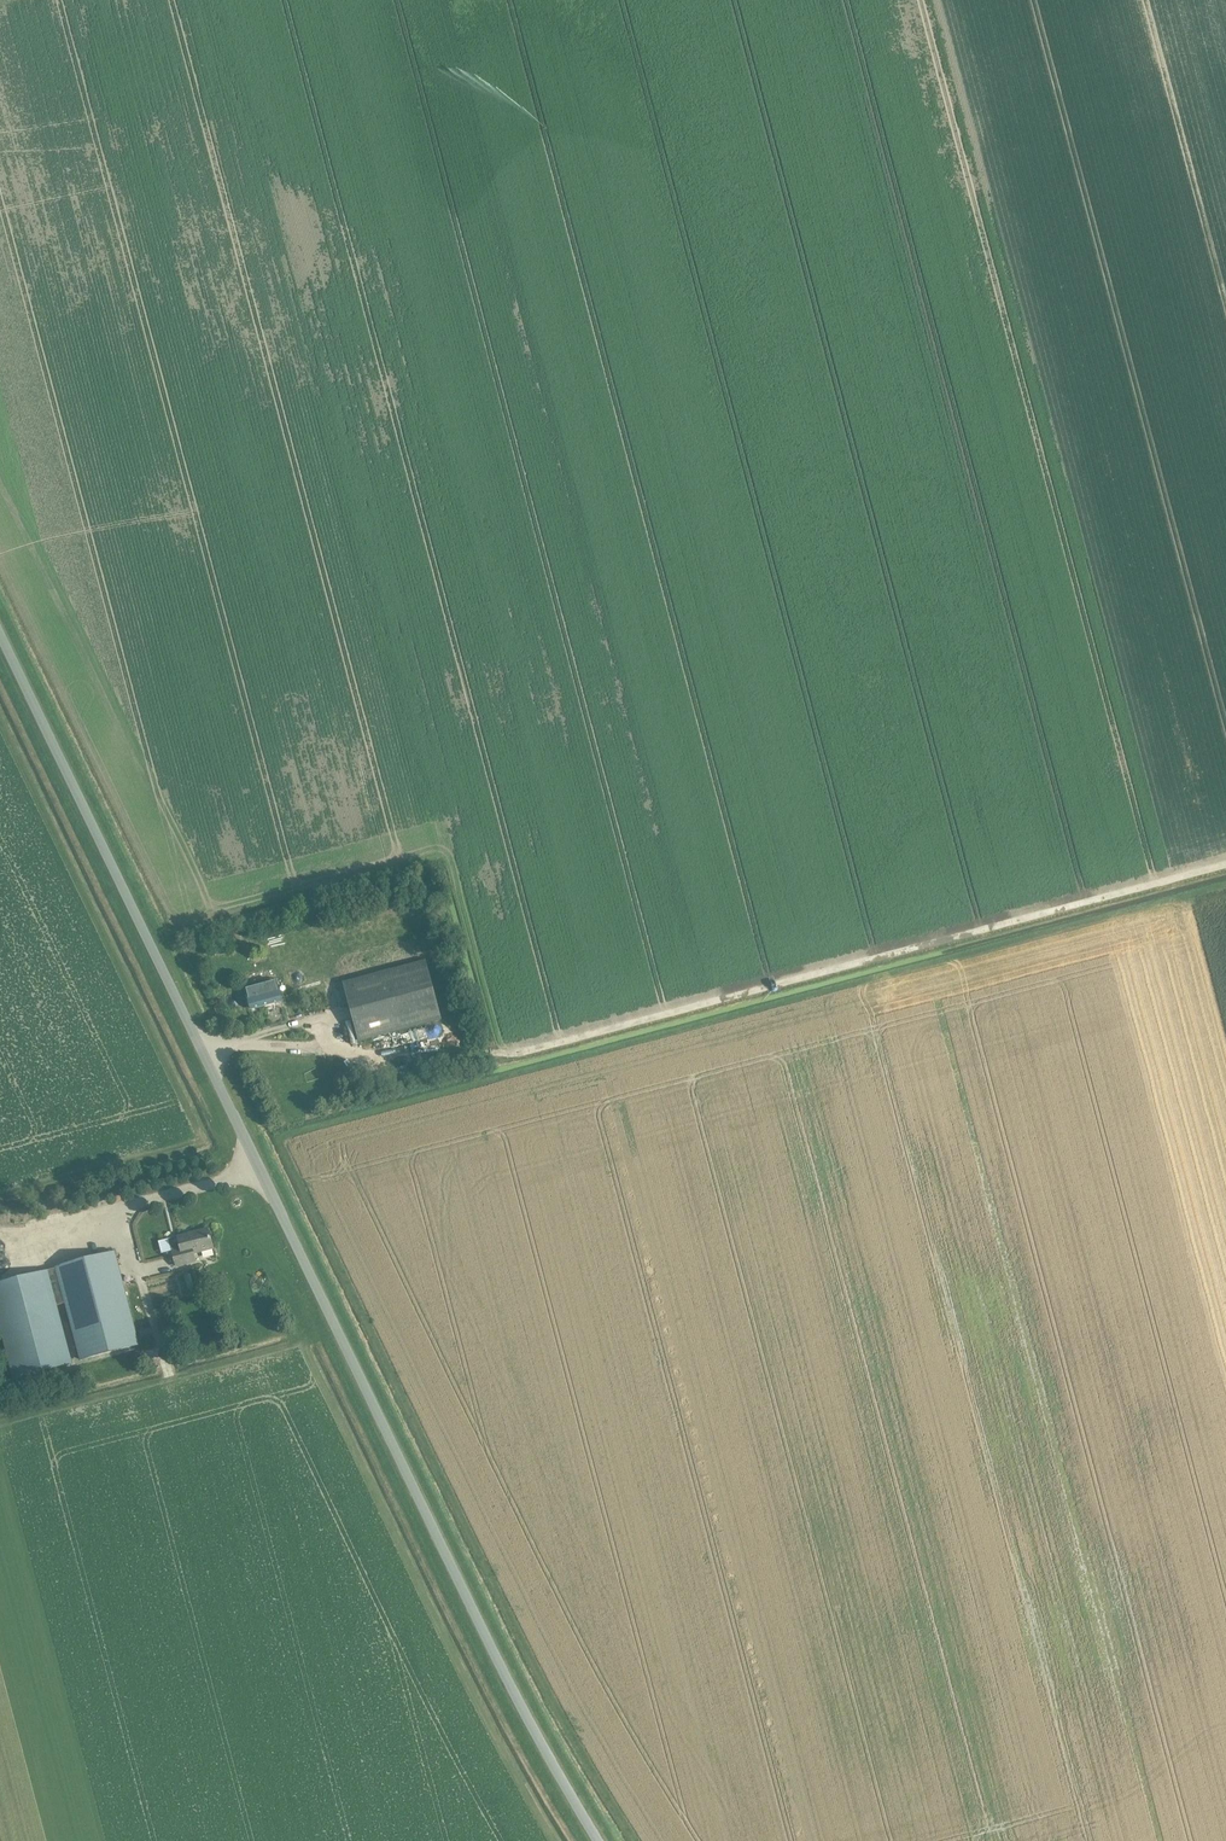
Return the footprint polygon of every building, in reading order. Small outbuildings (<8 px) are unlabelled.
[(439,1019),(424,962),(344,984),(360,1040),(439,1019)] [(251,1009),(281,1001),(275,981),(246,989),(251,1009)] [(339,1004),(349,1001),(346,990),(335,993),(339,1004)] [(213,1249),(208,1229),(177,1237),(179,1244),(171,1247),(176,1267),(195,1262),(193,1254),(213,1249)] [(137,1345),(114,1254),(57,1269),(66,1304),(81,1360),(137,1345)] [(66,1304),(57,1269),(0,1283),(0,1329),(13,1380),(71,1365),(56,1306),(66,1304)]
